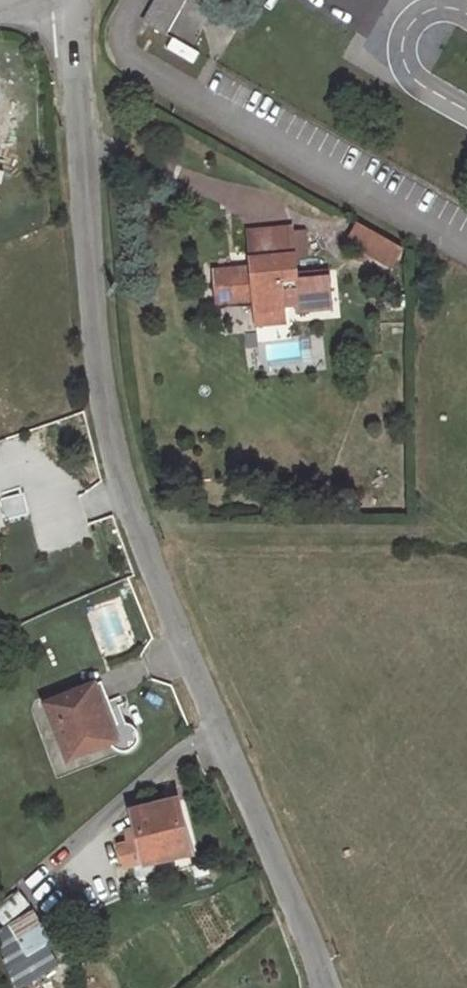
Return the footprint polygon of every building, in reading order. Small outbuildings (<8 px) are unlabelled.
[(149,10),(175,24),(188,0),(154,0),(149,10)] [(171,37),(165,49),(193,63),(199,51),(171,37)] [(400,248),(365,229),(356,224),(345,243),(389,267),(400,248)] [(247,228),(247,256),(292,255),(292,225),(247,228)] [(295,305),(292,255),(247,256),(247,269),(212,270),(213,305),(248,303),(249,314),(280,313),(280,305),(295,305)] [(280,313),(249,314),(250,326),(281,326),(280,313)] [(265,344),(266,360),(302,358),(301,342),(265,344)] [(3,517),(24,515),(21,495),(1,498),(3,517)] [(115,725),(105,701),(102,703),(94,684),(45,704),(68,759),(109,742),(114,749),(121,752),(125,752),(130,750),(133,749),(137,745),(138,741),(138,736),(138,733),(136,729),(133,725),(126,722),(119,723),(115,725)] [(186,849),(174,801),(133,811),(137,826),(145,859),(186,849)] [(145,859),(137,826),(124,830),(127,842),(117,844),(122,865),(145,859)] [(33,905),(22,892),(0,910),(0,918),(7,926),(33,905)] [(51,943),(32,913),(11,925),(12,927),(27,952),(29,956),(43,948),(51,943)] [(12,927),(0,934),(0,942),(7,963),(27,952),(12,927)] [(43,948),(29,956),(27,952),(7,963),(20,987),(26,987),(57,975),(43,948)]
